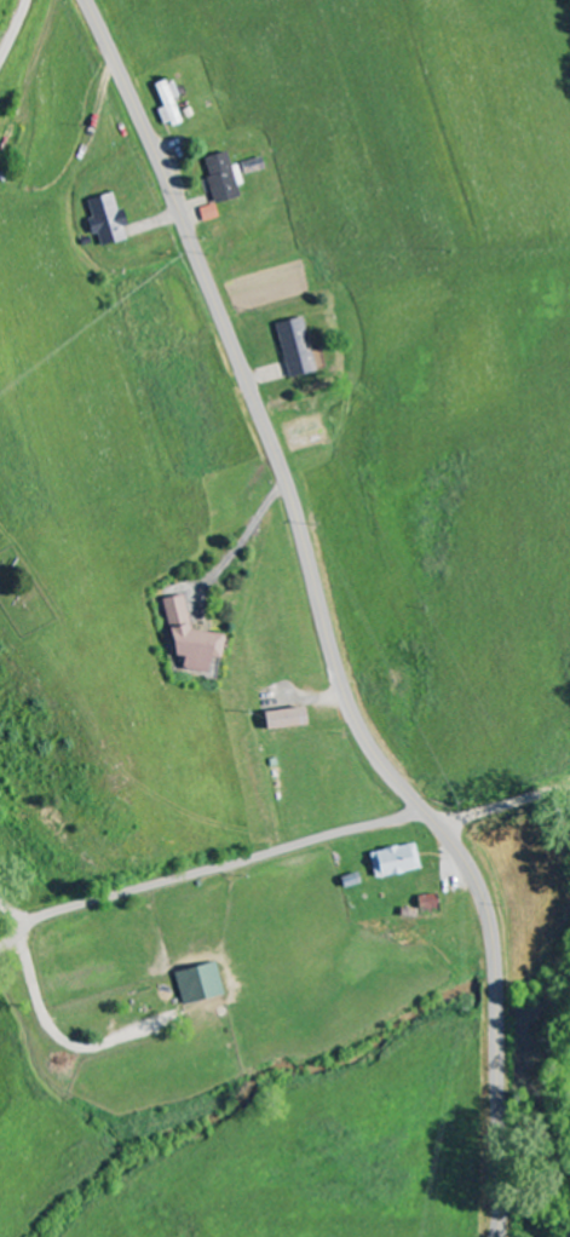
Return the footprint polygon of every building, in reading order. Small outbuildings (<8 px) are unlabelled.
[(154,87),(163,108),(157,111),(165,129),(182,122),(173,100),(179,97),(171,80),(154,87)] [(204,158),(214,204),(240,198),(237,187),(242,185),(238,165),(230,166),(227,153),(204,158)] [(101,247),(125,240),(122,229),(126,227),(121,209),(116,211),(111,193),(87,200),(92,219),(87,220),(91,236),(97,234),(101,247)] [(203,223),(219,219),(215,205),(199,210),(203,223)] [(274,325),(289,379),(316,371),(301,317),(274,325)] [(303,728),(302,709),(262,713),(264,731),(303,728)] [(375,881),(419,869),(413,843),(368,855),(375,881)] [(435,908),(433,895),(416,898),(418,910),(435,908)] [(224,995),(214,962),(173,974),(182,1007),(224,995)]
